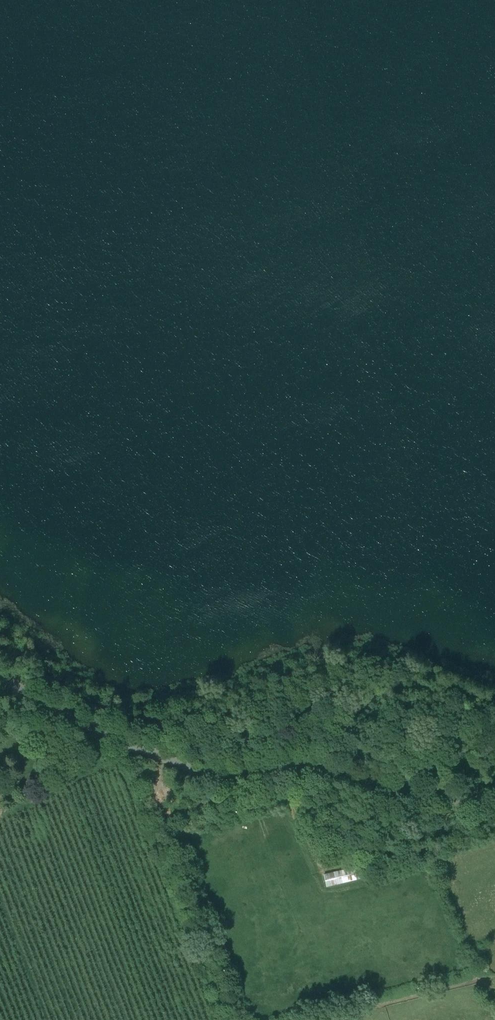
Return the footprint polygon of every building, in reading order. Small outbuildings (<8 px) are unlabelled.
[(326,887),(359,879),(356,867),(324,875),(326,887)]
